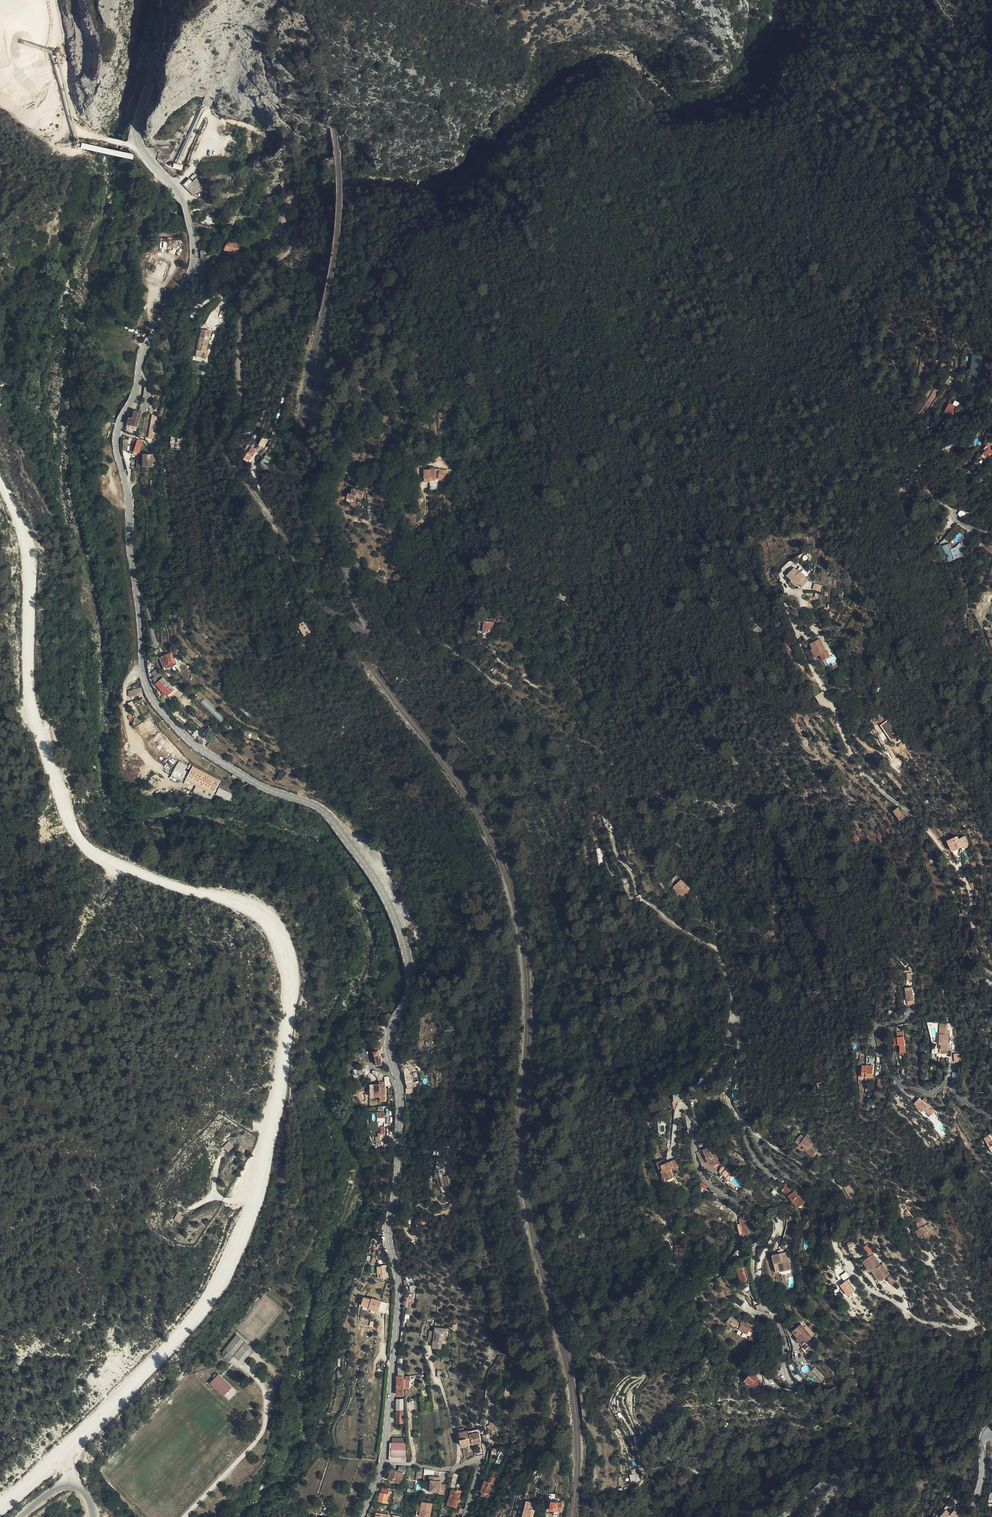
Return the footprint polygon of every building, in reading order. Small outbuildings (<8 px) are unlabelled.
[(134,154),(82,143),(80,148),(133,159),(134,154)] [(186,180),(187,182),(196,192),(206,182),(198,174),(194,178),(191,175),(186,180)] [(695,238),(699,245),(705,241),(703,238),(705,236),(703,233),(695,238)] [(226,246),(229,248),(241,250),(241,241),(230,238),(226,246)] [(212,255),(212,246),(203,247),(204,256),(212,255)] [(212,330),(204,328),(200,344),(209,346),(212,330)] [(971,355),(970,376),(982,376),(983,355),(971,355)] [(954,419),(959,407),(948,403),(943,415),(954,419)] [(136,414),(144,415),(147,407),(138,406),(136,414)] [(144,415),(136,414),(136,417),(132,417),(132,420),(135,421),(143,422),(144,415)] [(115,420),(111,416),(110,415),(107,419),(112,425),(115,420)] [(151,415),(148,438),(156,439),(159,416),(151,415)] [(107,430),(113,426),(112,425),(107,419),(105,420),(102,420),(107,430)] [(145,446),(147,437),(141,435),(141,436),(138,436),(136,442),(137,442),(136,446),(137,446),(139,447),(139,448),(138,450),(145,451),(145,446)] [(261,437),(258,446),(264,448),(268,439),(261,437)] [(985,455),(991,447),(990,446),(989,448),(986,445),(981,451),(979,453),(983,457),(985,455)] [(157,451),(147,450),(147,462),(148,462),(152,462),(157,462),(157,451)] [(271,463),(274,458),(267,454),(264,459),(271,463)] [(438,486),(441,487),(441,475),(450,478),(452,468),(442,466),(439,466),(439,468),(434,468),(434,466),(428,466),(428,474),(433,475),(433,478),(433,486),(435,486),(438,486)] [(956,523),(945,538),(951,543),(962,527),(956,523)] [(949,558),(953,557),(952,552),(950,548),(951,547),(949,544),(945,546),(946,549),(944,550),(945,553),(947,553),(948,555),(947,556),(948,559),(949,558)] [(959,549),(952,552),(953,557),(954,558),(961,554),(959,549)] [(514,560),(508,556),(505,561),(512,565),(514,560)] [(804,576),(805,576),(799,570),(798,571),(796,569),(793,567),(786,574),(791,579),(792,578),(797,583),(798,583),(799,584),(800,584),(802,586),(808,580),(804,576)] [(821,585),(814,583),(812,589),(820,591),(821,585)] [(488,617),(488,616),(485,615),(483,628),(489,629),(490,629),(491,628),(492,628),(492,627),(495,619),(491,618),(488,617)] [(811,649),(815,657),(820,654),(823,660),(830,656),(828,651),(827,651),(820,638),(811,643),(813,648),(811,649)] [(181,659),(176,648),(164,652),(169,664),(181,659)] [(156,674),(161,678),(167,670),(163,666),(162,667),(158,672),(156,674)] [(167,670),(161,678),(160,679),(166,683),(172,675),(167,670)] [(166,683),(168,685),(170,682),(171,683),(176,678),(172,675),(166,683)] [(180,681),(177,679),(176,678),(171,683),(170,682),(168,685),(174,689),(180,681)] [(141,688),(128,691),(129,694),(128,694),(128,696),(142,693),(141,688)] [(204,699),(201,702),(220,722),(223,719),(204,699)] [(127,703),(136,717),(140,715),(132,701),(127,703)] [(889,720),(882,725),(891,740),(899,735),(889,720)] [(180,780),(187,765),(178,761),(171,776),(180,780)] [(191,776),(196,779),(204,766),(195,761),(193,765),(196,767),(191,776)] [(226,778),(204,766),(196,779),(219,791),(226,778)] [(904,816),(897,806),(891,811),(897,819),(898,821),(904,816)] [(956,835),(946,840),(951,851),(963,846),(964,848),(969,846),(964,836),(958,838),(956,835)] [(690,889),(677,874),(669,881),(680,894),(683,896),(690,889)] [(668,883),(678,895),(680,894),(669,881),(668,883)] [(914,989),(907,990),(908,1000),(915,1000),(914,989)] [(949,1041),(949,1034),(946,1034),(946,1029),(945,1024),(939,1023),(940,1044),(942,1044),(942,1048),(942,1053),(949,1053),(949,1045),(951,1045),(951,1043),(950,1043),(950,1041),(949,1041)] [(898,1036),(894,1037),(895,1045),(900,1044),(900,1050),(905,1050),(903,1031),(897,1031),(898,1036)] [(384,1054),(382,1048),(377,1049),(380,1063),(386,1061),(384,1054)] [(873,1064),(863,1064),(862,1075),(873,1076),(873,1064)] [(410,1065),(408,1067),(411,1085),(417,1084),(414,1070),(410,1065)] [(388,1071),(384,1069),(381,1067),(378,1067),(376,1067),(376,1070),(379,1071),(382,1074),(384,1077),(384,1080),(374,1080),(375,1094),(384,1093),(385,1098),(391,1098),(390,1081),(388,1071)] [(674,1092),(675,1100),(685,1100),(684,1092),(674,1092)] [(922,1099),(916,1105),(922,1111),(924,1109),(928,1104),(931,1102),(925,1097),(922,1099)] [(928,1104),(924,1109),(930,1114),(934,1110),(928,1104)] [(805,1147),(814,1154),(819,1149),(812,1144),(814,1141),(807,1135),(805,1138),(801,1135),(797,1140),(801,1143),(800,1145),(798,1147),(802,1150),(803,1149),(805,1147)] [(224,1147),(229,1152),(234,1147),(229,1142),(224,1147)] [(712,1144),(704,1148),(707,1155),(705,1155),(709,1162),(711,1161),(712,1165),(720,1161),(712,1144)] [(803,1149),(813,1156),(814,1154),(805,1147),(803,1149)] [(670,1177),(673,1176),(672,1173),(670,1173),(667,1166),(669,1166),(667,1161),(670,1159),(669,1156),(662,1159),(670,1177)] [(669,1166),(667,1166),(670,1173),(672,1173),(673,1176),(679,1174),(676,1165),(683,1163),(681,1163),(679,1156),(677,1157),(678,1159),(675,1161),(674,1158),(670,1159),(667,1161),(669,1166)] [(447,1170),(446,1162),(441,1163),(442,1181),(449,1181),(448,1180),(451,1180),(451,1170),(447,1170)] [(730,1170),(724,1164),(720,1165),(718,1170),(726,1176),(727,1175),(729,1176),(731,1174),(729,1172),(730,1170)] [(788,1183),(782,1190),(789,1196),(798,1208),(809,1200),(800,1188),(797,1191),(788,1183)] [(908,1199),(905,1201),(911,1210),(915,1208),(908,1199)] [(178,1213),(174,1220),(180,1223),(184,1217),(178,1213)] [(915,1230),(918,1236),(922,1234),(924,1238),(926,1237),(928,1236),(929,1240),(933,1238),(930,1230),(928,1231),(923,1219),(918,1222),(920,1227),(919,1228),(915,1230)] [(748,1234),(748,1233),(752,1233),(751,1230),(750,1231),(748,1221),(746,1222),(746,1220),(741,1221),(743,1235),(748,1234)] [(773,1261),(775,1271),(790,1267),(786,1250),(776,1252),(771,1253),(773,1261)] [(865,1259),(874,1253),(872,1251),(862,1258),(870,1272),(873,1270),(865,1259)] [(881,1264),(874,1253),(865,1259),(873,1270),(875,1269),(882,1280),(886,1277),(890,1274),(883,1263),(881,1264)] [(738,1265),(742,1277),(749,1275),(748,1269),(746,1270),(743,1263),(738,1265)] [(881,1283),(887,1278),(886,1277),(882,1280),(875,1269),(873,1270),(881,1283)] [(894,1278),(890,1283),(895,1286),(898,1281),(894,1278)] [(849,1282),(843,1287),(849,1295),(855,1290),(849,1282)] [(419,1296),(419,1289),(414,1290),(414,1296),(413,1297),(414,1297),(413,1304),(412,1304),(411,1309),(410,1314),(414,1314),(415,1313),(416,1309),(417,1306),(416,1306),(417,1302),(419,1296)] [(364,1295),(361,1305),(386,1313),(389,1302),(364,1295)] [(739,1297),(736,1302),(742,1305),(745,1301),(739,1297)] [(733,1319),(731,1323),(740,1329),(739,1330),(749,1336),(753,1331),(745,1329),(740,1325),(733,1319)] [(745,1329),(753,1331),(754,1330),(741,1322),(740,1325),(745,1329)] [(441,1328),(441,1335),(438,1335),(437,1343),(446,1343),(447,1333),(451,1333),(452,1324),(440,1323),(439,1327),(441,1328)] [(801,1337),(806,1343),(814,1336),(803,1323),(795,1330),(801,1337)] [(237,1339),(231,1345),(236,1349),(230,1357),(233,1360),(245,1347),(237,1339)] [(230,1345),(228,1349),(224,1353),(230,1357),(236,1349),(231,1345),(230,1345)] [(250,1351),(245,1347),(233,1360),(238,1364),(250,1351)] [(396,1390),(403,1390),(403,1384),(408,1384),(409,1376),(411,1371),(405,1371),(405,1374),(404,1374),(404,1371),(398,1371),(397,1371),(396,1390)] [(760,1382),(758,1381),(760,1379),(758,1377),(759,1376),(753,1371),(746,1377),(756,1387),(760,1382)] [(230,1391),(217,1378),(216,1380),(213,1382),(219,1393),(215,1395),(221,1401),(230,1391)] [(209,1388),(215,1395),(219,1393),(213,1382),(210,1385),(209,1388)] [(470,1437),(469,1431),(468,1429),(459,1432),(461,1446),(473,1443),(471,1437),(470,1437)] [(480,1441),(479,1434),(471,1437),(473,1443),(480,1441)] [(404,1452),(405,1438),(404,1438),(392,1437),(391,1456),(403,1456),(403,1452),(404,1452)] [(398,1483),(401,1473),(391,1469),(387,1480),(398,1483)] [(497,1478),(500,1473),(495,1471),(492,1476),(490,1481),(486,1480),(482,1491),(485,1493),(483,1496),(492,1499),(494,1496),(491,1495),(495,1484),(497,1485),(499,1478),(497,1478)] [(431,1478),(430,1484),(428,1483),(427,1489),(438,1491),(438,1493),(444,1495),(445,1484),(444,1484),(440,1483),(439,1483),(439,1480),(440,1476),(433,1475),(432,1478),(431,1478)] [(460,1493),(456,1492),(456,1491),(451,1489),(447,1504),(457,1507),(460,1493)] [(384,1492),(381,1491),(379,1500),(386,1502),(386,1500),(389,1501),(391,1491),(388,1490),(388,1492),(384,1491),(384,1492)] [(563,1499),(549,1497),(548,1504),(554,1505),(553,1510),(560,1511),(560,1506),(562,1506),(563,1499)] [(529,1504),(527,1504),(525,1513),(522,1512),(521,1516),(532,1516),(534,1509),(535,1507),(535,1504),(536,1501),(531,1500),(529,1504)] [(431,1504),(420,1502),(419,1511),(415,1511),(414,1516),(429,1516),(431,1504)] [(953,1510),(947,1506),(941,1514),(944,1516),(947,1516),(953,1510)]
